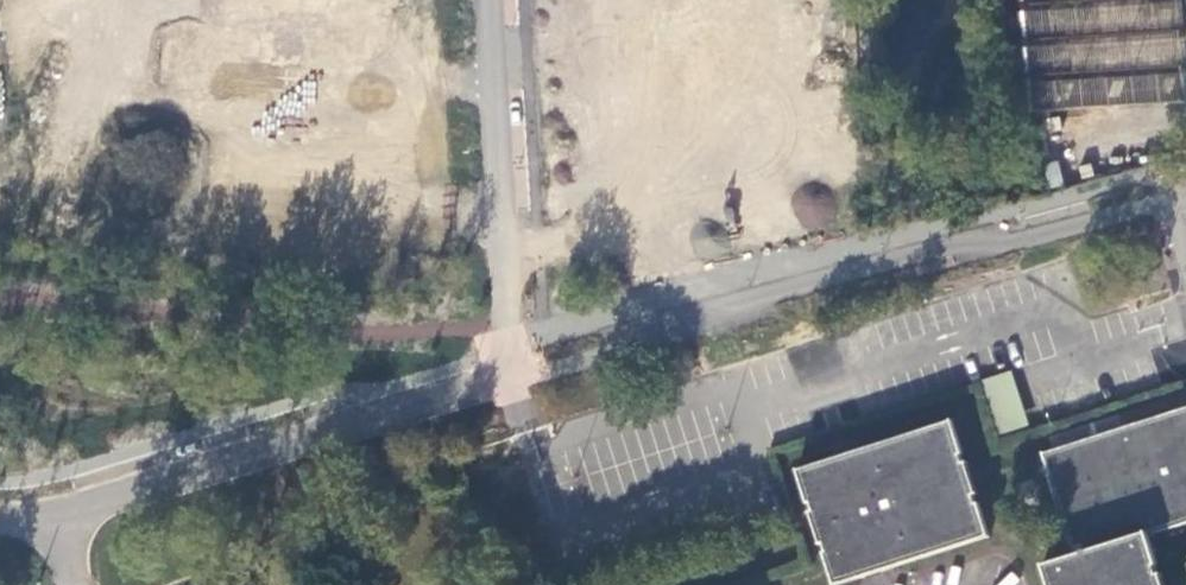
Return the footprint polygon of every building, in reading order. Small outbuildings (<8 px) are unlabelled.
[(1025,113),(1185,102),(1179,0),(1018,0),(1025,113)] [(1011,370),(982,379),(999,434),(1028,425),(1011,370)] [(1162,575),(1158,577),(1154,567),(1157,566),(1148,537),(1185,525),(1185,409),(1045,453),(1051,474),(1049,475),(1069,539),(1072,538),(1077,554),(1045,565),(1052,584),(1165,584),(1162,575)] [(838,584),(841,584),(862,578),(887,570),(990,537),(980,504),(978,505),(975,496),(978,494),(968,463),(965,464),(962,454),(964,453),(953,420),(859,450),(830,460),(801,469),(811,502),(814,501),(817,512),(813,513),(822,545),(827,543),(830,552),(828,553),(838,584)]
